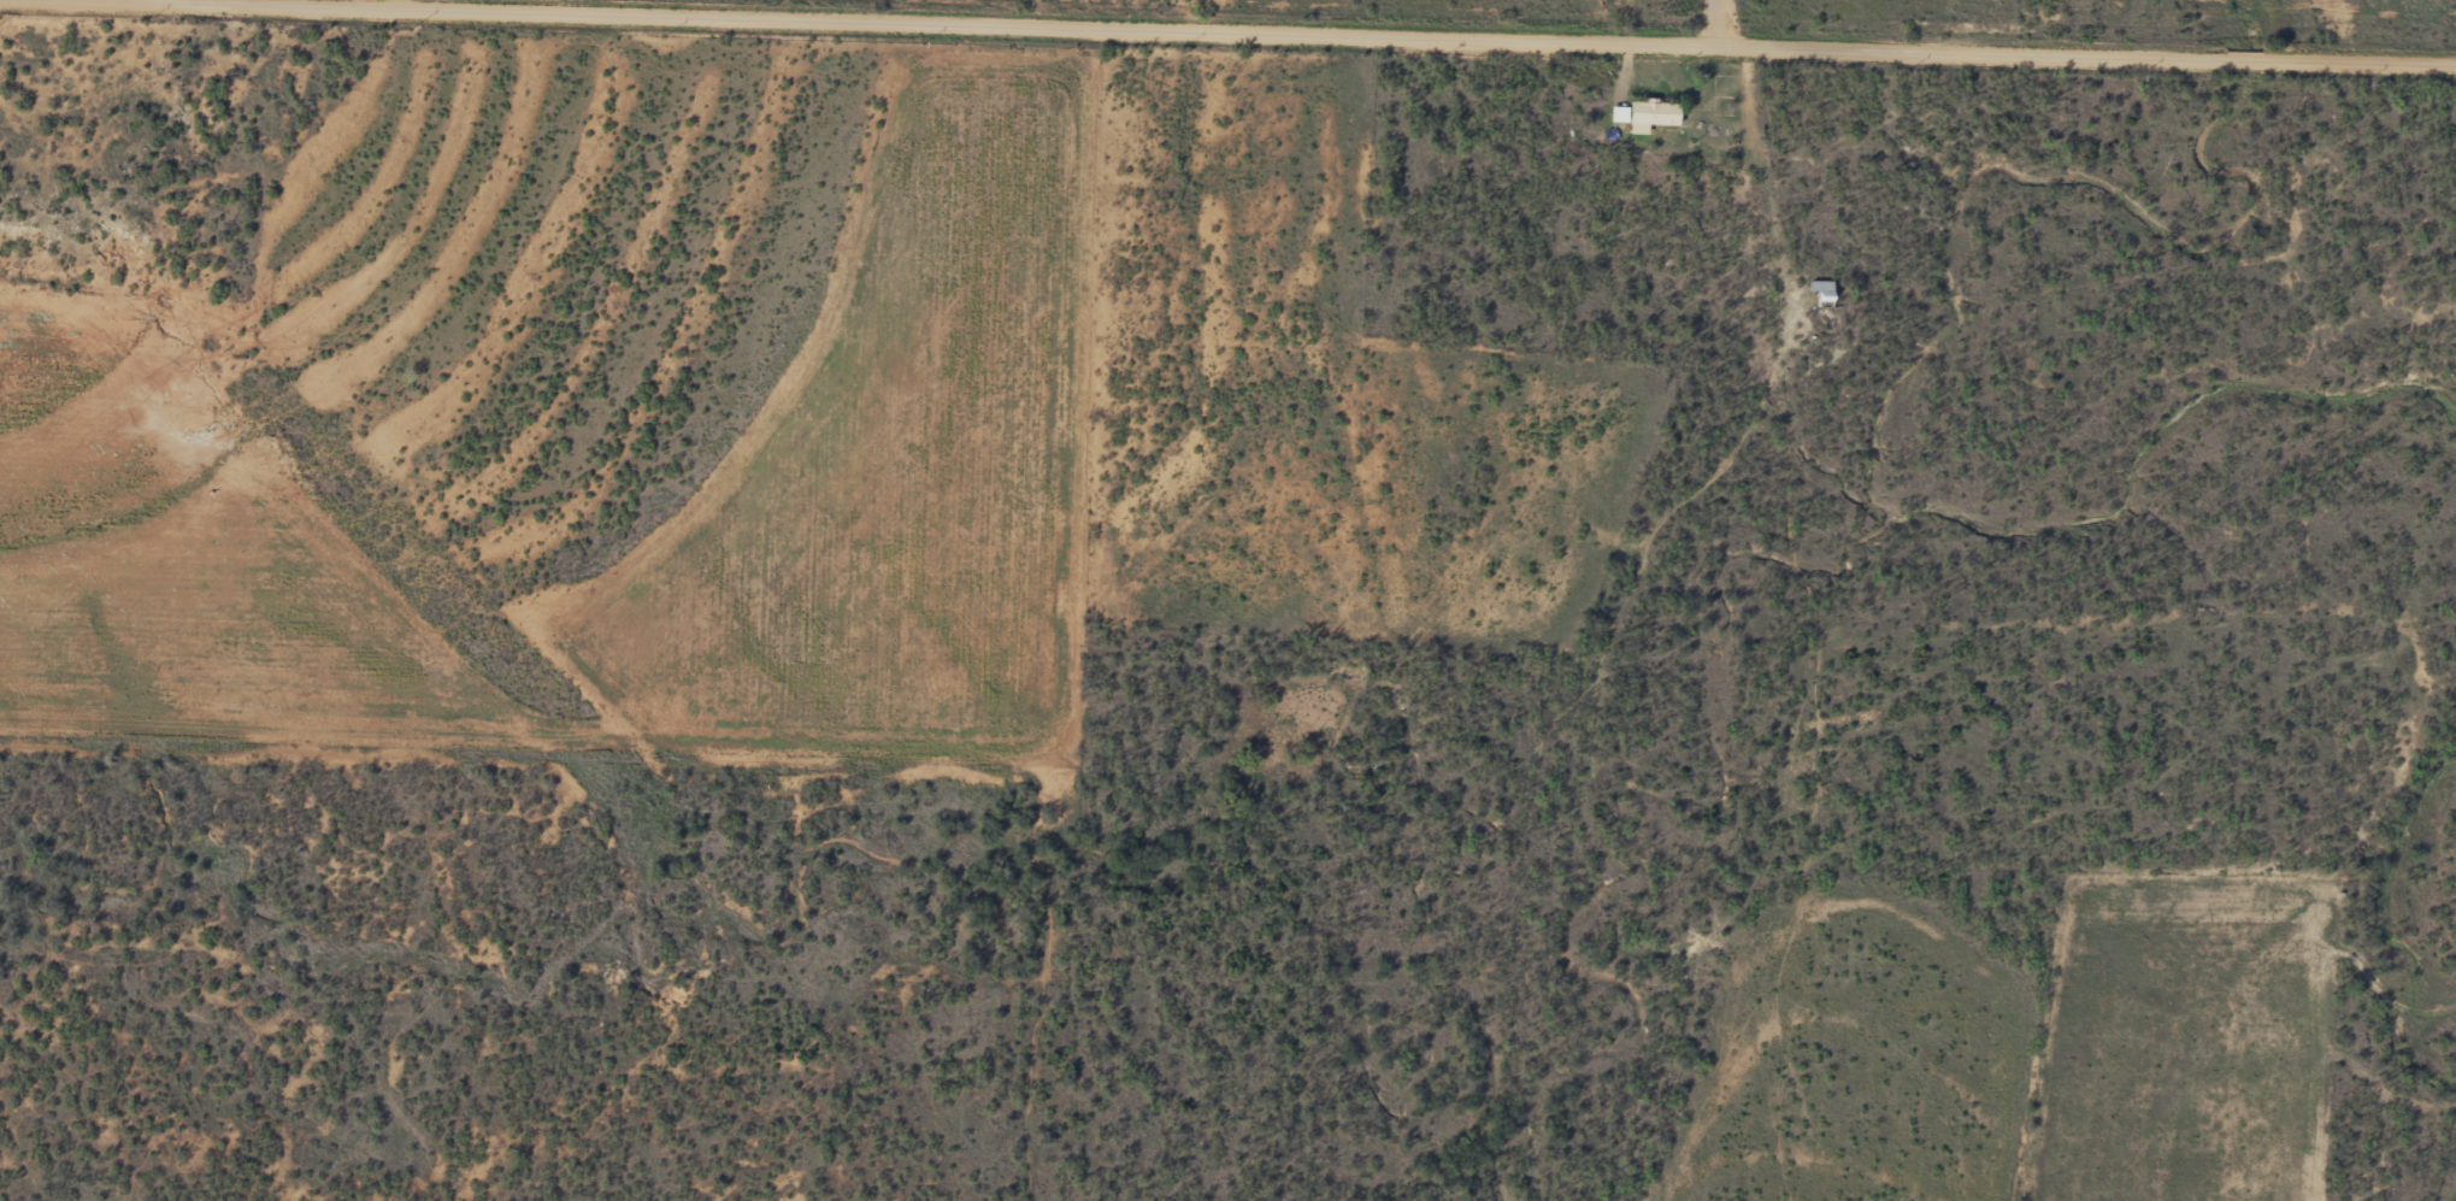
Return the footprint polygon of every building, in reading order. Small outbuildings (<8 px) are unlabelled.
[(1678,126),(1679,104),(1628,103),(1628,126),(1678,126)] [(1832,283),(1810,283),(1810,295),(1817,295),(1817,305),(1832,305),(1832,283)]
